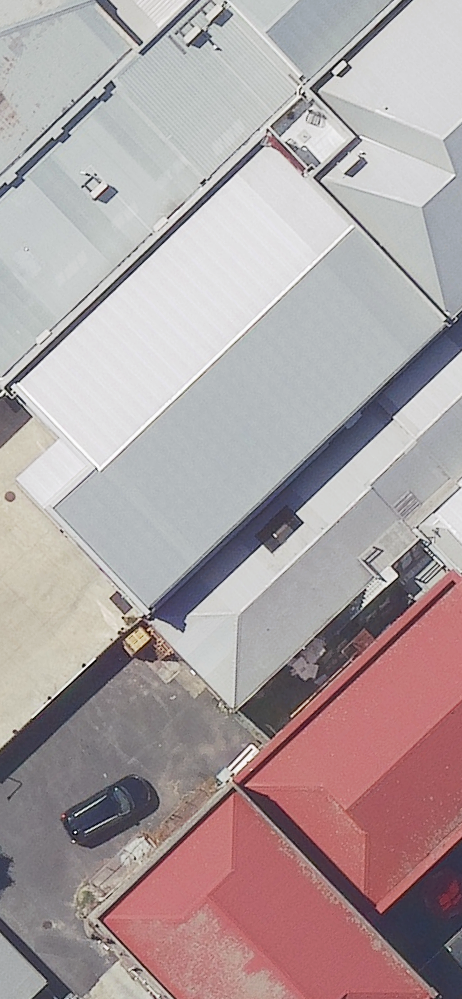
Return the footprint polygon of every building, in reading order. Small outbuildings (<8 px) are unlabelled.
[(92,32),(97,28),(127,0),(62,0),(92,32)] [(97,28),(208,146),(366,0),(127,0),(97,28)] [(443,0),(366,0),(208,146),(174,177),(362,378),(461,285),(461,21),(443,0)] [(0,50),(0,184),(13,172),(67,122),(0,50)] [(109,274),(13,172),(0,184),(0,375),(109,274)] [(152,234),(109,274),(0,375),(0,645),(34,681),(69,649),(322,415),(152,234)] [(362,378),(322,415),(69,649),(174,762),(352,597),(461,714),(461,285),(362,378)] [(459,770),(330,632),(110,836),(239,974),(459,770)] [(34,681),(0,645),(0,713),(34,681)] [(110,836),(0,938),(0,998),(262,998),(110,836)] [(408,998),(461,998),(461,949),(408,998)]
